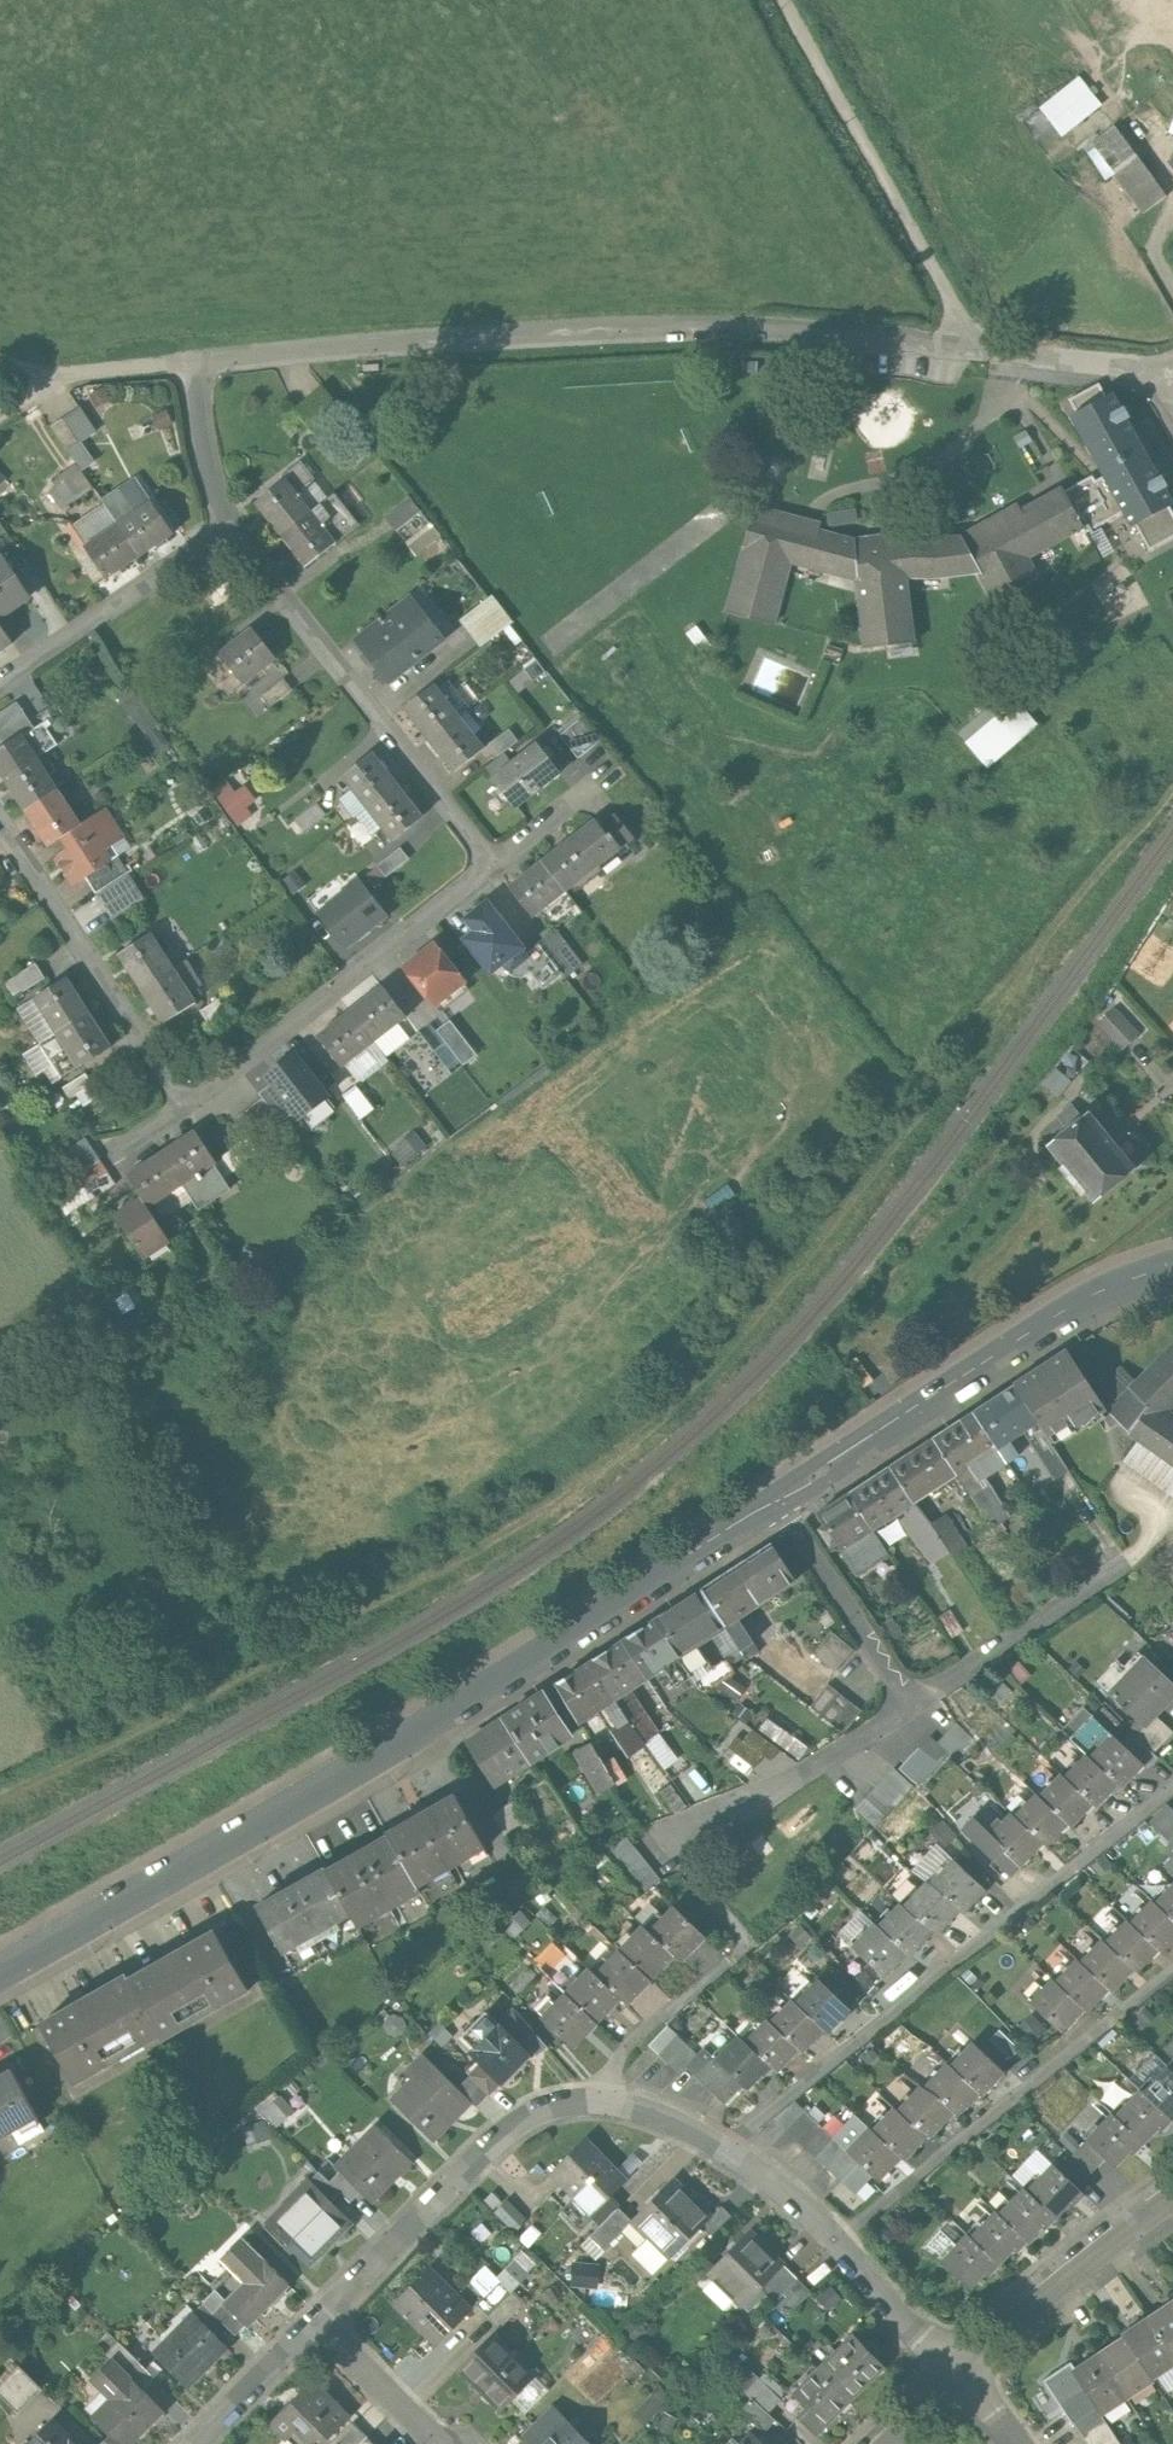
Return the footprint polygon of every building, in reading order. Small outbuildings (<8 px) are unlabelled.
[(1082,73),(1043,106),(1066,134),(1106,101),(1082,73)] [(1111,177),(1117,173),(1143,212),(1170,194),(1118,118),(1086,139),(1111,177)] [(1099,384),(1069,400),(1076,413),(1070,417),(1103,477),(1095,481),(1093,476),(1062,493),(1078,522),(1085,535),(1123,514),(1131,529),(1136,526),(1149,551),(1172,538),(1172,513),(1170,507),(1172,505),(1172,503),(1165,488),(1168,487),(1162,477),(1160,479),(1127,420),(1130,418),(1124,408),(1121,410),(1112,394),(1106,397),(1099,384)] [(90,447),(73,423),(61,432),(78,456),(90,447)] [(291,485),(263,507),(289,539),(318,516),(304,497),(321,484),(308,466),(289,482),(291,485)] [(1061,490),(961,544),(959,541),(859,552),(858,548),(761,522),(763,516),(760,515),(733,615),(777,627),(795,558),(862,576),(870,648),(912,644),(905,575),(974,567),(991,600),(1035,576),(1022,553),(1078,522),(1062,493),(1061,490)] [(318,516),(289,539),(313,571),(367,529),(343,497),(318,516)] [(418,498),(394,517),(425,558),(450,538),(418,498)] [(160,506),(127,529),(149,560),(182,538),(160,506)] [(127,529),(93,552),(115,583),(149,560),(127,529)] [(0,571),(0,614),(6,623),(39,601),(12,563),(0,571)] [(475,587),(458,600),(465,610),(482,597),(475,587)] [(416,599),(362,641),(370,650),(384,669),(380,672),(392,688),(421,666),(450,644),(416,599)] [(495,602),(468,622),(478,636),(505,615),(495,602)] [(0,614),(0,662),(22,646),(6,623),(0,614)] [(505,615),(478,636),(489,650),(516,629),(505,615)] [(261,632),(228,658),(252,688),(285,662),(261,632)] [(292,682),(269,699),(278,711),(301,693),(292,682)] [(440,687),(410,711),(435,743),(465,720),(440,687)] [(1017,689),(961,729),(988,766),(1044,726),(1017,689)] [(0,724),(0,726),(16,750),(32,740),(33,740),(43,734),(26,707),(0,724)] [(588,719),(565,737),(583,760),(606,742),(588,719)] [(465,720),(435,743),(460,774),(490,751),(465,720)] [(33,740),(32,740),(16,750),(2,760),(37,814),(68,795),(33,740)] [(541,746),(498,779),(521,808),(564,775),(541,746)] [(378,756),(349,779),(374,811),(404,788),(378,756)] [(404,788),(374,811),(398,842),(428,819),(404,788)] [(68,795),(37,814),(58,848),(73,839),(89,828),(68,795)] [(89,828),(73,839),(82,853),(68,862),(84,887),(95,880),(120,864),(114,853),(133,841),(114,812),(89,828)] [(406,841),(417,855),(450,828),(439,814),(406,841)] [(637,841),(619,818),(605,829),(612,838),(613,837),(625,851),(637,841)] [(601,823),(548,864),(571,893),(625,851),(613,837),(612,838),(605,829),(601,823)] [(406,850),(383,867),(391,878),(414,861),(406,850)] [(120,864),(95,880),(105,896),(136,876),(126,860),(120,864)] [(548,864),(516,889),(538,919),(571,893),(548,864)] [(137,878),(106,897),(121,920),(151,901),(137,878)] [(364,881),(351,891),(354,895),(327,916),(352,949),(393,917),(368,884),(367,885),(364,881)] [(1162,912),(1172,919),(1172,894),(1162,912)] [(531,956),(498,913),(480,927),(485,934),(474,942),(485,955),(482,960),(494,967),(497,971),(507,964),(513,972),(526,962),(532,958),(531,956)] [(588,966),(562,932),(545,944),(568,975),(571,978),(588,966)] [(181,970),(159,936),(127,956),(150,991),(181,970)] [(545,944),(531,956),(532,958),(526,962),(548,990),(568,975),(545,944)] [(469,983),(440,946),(412,969),(441,1005),(469,983)] [(50,963),(23,976),(31,992),(57,979),(50,963)] [(181,970),(150,991),(172,1024),(203,1004),(197,995),(206,989),(198,976),(189,982),(181,970)] [(77,979),(44,1000),(66,1034),(99,1013),(77,979)] [(389,988),(357,1012),(381,1042),(412,1018),(389,988)] [(230,1000),(209,1014),(216,1024),(237,1010),(230,1000)] [(357,1012),(326,1037),(349,1067),(381,1042),(357,1012)] [(66,1034),(35,1054),(48,1075),(64,1065),(73,1079),(121,1049),(99,1013),(66,1034)] [(1138,1039),(1118,1014),(1104,1025),(1125,1051),(1138,1039)] [(482,1055),(456,1021),(443,1032),(469,1065),(482,1055)] [(334,1096),(301,1056),(274,1078),(279,1085),(300,1112),(306,1118),(334,1096)] [(300,1112),(279,1085),(268,1094),(289,1121),(300,1112)] [(380,1109),(363,1087),(350,1097),(367,1119),(380,1109)] [(269,1099),(241,1121),(260,1144),(288,1122),(269,1099)] [(1084,1117),(1074,1105),(1059,1117),(1061,1121),(1050,1129),(1051,1131),(1042,1138),(1095,1204),(1136,1171),(1089,1113),(1084,1117)] [(204,1131),(170,1153),(190,1184),(191,1183),(208,1209),(226,1197),(219,1186),(215,1189),(207,1176),(222,1166),(221,1164),(224,1161),(204,1131)] [(422,1136),(408,1147),(409,1149),(402,1155),(409,1163),(430,1147),(422,1136)] [(92,1171),(111,1159),(98,1138),(79,1149),(92,1171)] [(170,1153),(137,1175),(152,1198),(157,1205),(190,1184),(170,1153)] [(222,1166),(207,1176),(215,1189),(219,1186),(226,1197),(237,1189),(222,1166)] [(116,1172),(93,1187),(101,1199),(124,1184),(116,1172)] [(157,1205),(152,1198),(127,1215),(154,1256),(179,1239),(157,1205)] [(1068,1350),(1014,1386),(1038,1422),(1037,1422),(1041,1428),(1047,1437),(1069,1423),(1072,1427),(1104,1407),(1100,1400),(1068,1350)] [(1132,1391),(1147,1407),(1150,1404),(1162,1413),(1172,1403),(1172,1351),(1132,1391)] [(1014,1386),(973,1413),(997,1449),(1024,1431),(1037,1422),(1038,1422),(1014,1386)] [(1150,1404),(1147,1407),(1132,1391),(1109,1412),(1129,1432),(1172,1463),(1172,1421),(1162,1413),(1150,1404)] [(973,1413),(933,1439),(956,1475),(974,1464),(977,1469),(973,1472),(979,1482),(1007,1464),(997,1449),(973,1413)] [(1037,1422),(1024,1431),(1027,1436),(1041,1428),(1037,1422)] [(1041,1428),(1027,1436),(1038,1453),(1051,1444),(1047,1437),(1041,1428)] [(933,1439),(892,1466),(916,1501),(956,1475),(933,1439)] [(1138,1440),(1123,1461),(1172,1497),(1172,1465),(1138,1440)] [(1069,1471),(1051,1444),(1038,1453),(1055,1480),(1069,1471)] [(916,1501),(892,1466),(852,1492),(875,1528),(904,1508),(908,1514),(903,1518),(932,1563),(949,1552),(931,1524),(916,1501)] [(1002,1478),(971,1497),(997,1536),(1005,1531),(1000,1523),(1010,1517),(999,1501),(1006,1496),(1004,1492),(1009,1488),(1002,1478)] [(852,1492),(820,1512),(827,1523),(822,1527),(833,1544),(838,1541),(843,1548),(875,1528),(852,1492)] [(966,1547),(945,1515),(931,1524),(949,1552),(952,1556),(966,1547)] [(776,1541),(706,1587),(730,1624),(745,1647),(755,1638),(742,1617),(801,1576),(776,1541)] [(730,1624),(706,1587),(691,1597),(715,1633),(730,1624)] [(691,1597),(658,1618),(681,1655),(692,1648),(715,1633),(691,1597)] [(658,1618),(626,1639),(650,1676),(668,1664),(681,1685),(695,1677),(681,1655),(658,1618)] [(833,1629),(815,1650),(838,1669),(856,1647),(833,1629)] [(755,1638),(745,1647),(749,1654),(752,1656),(762,1649),(755,1638)] [(626,1639),(594,1660),(632,1720),(636,1726),(650,1716),(632,1688),(650,1676),(626,1639)] [(710,1671),(700,1655),(698,1656),(692,1648),(681,1655),(695,1677),(702,1687),(715,1679),(717,1684),(738,1671),(734,1663),(724,1669),(721,1664),(710,1671)] [(1124,1677),(1116,1669),(1101,1683),(1146,1726),(1172,1697),(1172,1686),(1143,1657),(1124,1677)] [(594,1660),(560,1682),(583,1720),(603,1707),(618,1729),(632,1720),(594,1660)] [(831,1682),(813,1704),(846,1731),(864,1708),(831,1682)] [(547,1691),(509,1715),(536,1758),(574,1734),(547,1691)] [(1121,1743),(1084,1708),(1062,1731),(1088,1756),(1118,1784),(1122,1788),(1144,1764),(1121,1743)] [(509,1715),(471,1740),(498,1782),(536,1758),(509,1715)] [(663,1732),(650,1716),(636,1726),(648,1742),(663,1732)] [(636,1726),(632,1720),(618,1729),(633,1752),(648,1742),(636,1726)] [(974,1743),(955,1725),(947,1733),(966,1751),(974,1743)] [(781,1747),(754,1727),(746,1738),(765,1753),(772,1758),(781,1747)] [(966,1751),(947,1733),(938,1743),(950,1755),(957,1761),(966,1751)] [(1154,1754),(1131,1733),(1121,1743),(1144,1764),(1154,1754)] [(746,1738),(739,1734),(730,1746),(756,1765),(765,1753),(746,1738)] [(938,1743),(930,1737),(921,1746),(940,1765),(950,1755),(938,1743)] [(619,1782),(596,1743),(581,1752),(604,1791),(610,1787),(617,1801),(624,1797),(616,1784),(619,1782)] [(940,1765),(921,1746),(912,1756),(931,1775),(940,1765)] [(931,1775),(912,1756),(902,1766),(916,1784),(919,1787),(931,1775)] [(1088,1756),(1066,1778),(1092,1803),(1097,1807),(1118,1784),(1088,1756)] [(916,1784),(899,1767),(889,1778),(906,1794),(916,1784)] [(1066,1778),(1062,1775),(1041,1797),(1068,1823),(1071,1826),(1092,1803),(1066,1778)] [(906,1794),(889,1778),(880,1788),(897,1804),(906,1794)] [(897,1804),(880,1788),(870,1797),(888,1814),(897,1804)] [(459,1792),(391,1830),(393,1834),(421,1883),(489,1845),(459,1792)] [(1041,1797),(1037,1794),(1016,1817),(1043,1843),(1046,1846),(1068,1823),(1041,1797)] [(870,1797),(861,1807),(879,1824),(888,1814),(870,1797)] [(920,1798),(890,1814),(900,1831),(929,1815),(920,1798)] [(532,1824),(518,1799),(496,1812),(510,1837),(532,1824)] [(1148,1823),(1158,1833),(1172,1817),(1172,1810),(1167,1804),(1148,1823)] [(1013,1814),(994,1834),(976,1818),(964,1832),(1012,1876),(1043,1843),(1016,1817),(1013,1814)] [(1158,1833),(1168,1842),(1172,1837),(1172,1817),(1158,1833)] [(393,1834),(332,1868),(355,1910),(363,1922),(424,1888),(421,1883),(393,1834)] [(631,1834),(610,1851),(618,1862),(640,1845),(631,1834)] [(640,1845),(618,1862),(627,1872),(648,1856),(640,1845)] [(648,1856),(627,1872),(635,1883),(656,1866),(648,1856)] [(1163,1867),(1172,1876),(1172,1856),(1163,1867)] [(953,1861),(932,1883),(959,1909),(963,1913),(984,1891),(953,1861)] [(330,1865),(263,1904),(279,1931),(278,1932),(288,1948),(355,1910),(332,1868),(330,1865)] [(656,1866),(635,1883),(645,1895),(666,1878),(656,1866)] [(928,1880),(906,1903),(934,1928),(938,1932),(959,1909),(932,1883),(928,1880)] [(1156,1904),(1172,1921),(1172,1886),(1156,1904)] [(903,1899),(881,1922),(909,1948),(912,1951),(934,1928),(906,1903),(903,1899)] [(1152,1901),(1131,1924),(1157,1949),(1162,1953),(1172,1941),(1172,1921),(1156,1904),(1152,1901)] [(709,1934),(678,1905),(654,1929),(678,1951),(685,1958),(709,1934)] [(881,1922),(878,1919),(856,1942),(887,1971),(909,1948),(881,1922)] [(1131,1924),(1127,1920),(1105,1943),(1132,1968),(1136,1971),(1157,1949),(1131,1924)] [(654,1929),(646,1921),(622,1946),(654,1976),(678,1951),(654,1929)] [(220,1928),(133,1977),(165,2034),(166,2036),(254,1988),(220,1928)] [(1105,1943),(1102,1939),(1080,1962),(1107,1988),(1111,1991),(1132,1968),(1105,1943)] [(654,1976),(622,1946),(599,1970),(624,1993),(631,2000),(654,1976)] [(1080,1962),(1077,1959),(1055,1982),(1082,2008),(1086,2011),(1107,1988),(1080,1962)] [(599,1970),(593,1964),(570,1989),(601,2018),(624,1993),(599,1970)] [(131,1973),(46,2021),(80,2082),(165,2034),(133,1977),(131,1973)] [(821,1975),(799,1998),(826,2024),(829,2026),(851,2003),(821,1975)] [(1055,1982),(1052,1979),(1031,2001),(1061,2030),(1082,2008),(1055,1982)] [(601,2018),(570,1989),(548,2013),(579,2041),(601,2018)] [(796,1995),(774,2018),(801,2043),(805,2046),(826,2024),(799,1998),(796,1995)] [(519,2004),(504,2020),(521,2037),(536,2023),(519,2004)] [(504,2020),(491,2007),(467,2031),(480,2045),(476,2049),(486,2060),(505,2080),(535,2050),(521,2037),(504,2020)] [(774,2018),(771,2015),(750,2038),(772,2059),(780,2066),(801,2043),(774,2018)] [(673,2023),(655,2041),(664,2050),(682,2031),(673,2023)] [(682,2031),(664,2050),(674,2059),(692,2041),(682,2031)] [(750,2038),(742,2031),(720,2054),(728,2062),(738,2071),(748,2081),(750,2082),(772,2059),(750,2038)] [(692,2041),(674,2059),(684,2069),(690,2062),(702,2050),(692,2041)] [(702,2050),(690,2062),(700,2071),(718,2052),(708,2043),(702,2050)] [(1003,2071),(973,2043),(951,2066),(978,2091),(981,2094),(1003,2071)] [(476,2097),(429,2051),(413,2068),(421,2076),(400,2097),(439,2135),(476,2097)] [(718,2052),(700,2071),(710,2081),(728,2062),(720,2054),(718,2052)] [(505,2080),(486,2060),(474,2071),(494,2090),(505,2080)] [(728,2062),(710,2081),(720,2090),(738,2071),(728,2062)] [(951,2066),(948,2063),(926,2086),(953,2111),(956,2114),(978,2091),(951,2066)] [(0,2076),(0,2141),(43,2117),(15,2068),(0,2076)] [(1169,2068),(1145,2094),(1172,2120),(1172,2118),(1172,2071),(1169,2068)] [(738,2071),(720,2090),(730,2100),(748,2081),(738,2071)] [(923,2083),(902,2106),(928,2131),(932,2134),(953,2111),(926,2086),(923,2083)] [(1145,2094),(1141,2090),(1116,2117),(1143,2142),(1158,2127),(1161,2130),(1172,2120),(1145,2094)] [(800,2096),(781,2116),(791,2126),(810,2106),(800,2096)] [(902,2106),(899,2103),(878,2126),(904,2151),(907,2154),(928,2131),(902,2106)] [(810,2106),(791,2126),(801,2135),(820,2115),(810,2106)] [(1116,2117),(1112,2113),(1087,2140),(1116,2167),(1130,2152),(1132,2154),(1143,2142),(1116,2117)] [(820,2115),(801,2135),(811,2145),(829,2125),(820,2115)] [(878,2126),(874,2122),(852,2145),(864,2157),(882,2175),(904,2151),(878,2126)] [(417,2158),(382,2123),(365,2140),(369,2144),(345,2167),(377,2199),(417,2158)] [(829,2125),(811,2145),(820,2154),(839,2134),(829,2125)] [(839,2134),(820,2154),(830,2163),(849,2143),(839,2134)] [(608,2151),(592,2135),(561,2166),(584,2189),(579,2194),(596,2211),(616,2192),(612,2188),(627,2174),(606,2153),(608,2151)] [(849,2143),(830,2163),(845,2177),(864,2157),(852,2145),(849,2143)] [(1053,2164),(1027,2191),(1056,2218),(1070,2204),(1072,2206),(1084,2194),(1053,2164)] [(678,2177),(638,2217),(655,2233),(638,2250),(657,2270),(674,2253),(675,2253),(707,2221),(714,2213),(678,2177)] [(320,2184),(296,2208),(291,2202),(275,2219),(312,2256),(335,2232),(339,2236),(356,2220),(320,2184)] [(1027,2191),(1025,2189),(1000,2215),(1027,2241),(1041,2227),(1045,2230),(1056,2218),(1027,2191)] [(523,2223),(535,2210),(516,2192),(504,2205),(523,2223)] [(714,2213),(707,2221),(717,2231),(737,2211),(727,2201),(714,2213)] [(617,2210),(594,2232),(608,2246),(631,2224),(617,2210)] [(1000,2215),(997,2212),(972,2238),(1000,2265),(1014,2250),(1016,2253),(1027,2241),(1000,2215)] [(787,2260),(753,2227),(714,2267),(747,2300),(764,2283),(785,2262),(787,2260)] [(972,2238),(968,2235),(958,2246),(942,2231),(929,2244),(945,2260),(943,2262),(971,2289),(986,2273),(989,2276),(1000,2265),(972,2238)] [(270,2258),(247,2235),(227,2255),(250,2278),(230,2297),(252,2320),(254,2321),(295,2280),(271,2257),(270,2258)] [(602,2283),(611,2257),(577,2245),(567,2270),(602,2283)] [(785,2262),(764,2283),(778,2296),(798,2276),(785,2262)] [(448,2278),(441,2284),(427,2270),(401,2297),(435,2330),(448,2316),(456,2324),(476,2305),(448,2278)] [(506,2275),(482,2298),(493,2309),(517,2286),(506,2275)] [(517,2286),(493,2309),(505,2321),(529,2297),(517,2286)] [(252,2320),(230,2297),(220,2308),(242,2330),(252,2320)] [(1148,2320),(1172,2357),(1172,2303),(1148,2320)] [(205,2313),(189,2330),(187,2329),(166,2351),(196,2381),(234,2342),(205,2313)] [(1147,2319),(1123,2335),(1125,2339),(1151,2379),(1172,2365),(1172,2357),(1148,2320),(1147,2319)] [(539,2371),(498,2329),(466,2361),(507,2403),(539,2371)] [(856,2330),(822,2363),(850,2391),(868,2375),(869,2376),(886,2360),(856,2330)] [(147,2357),(126,2336),(114,2349),(120,2354),(135,2369),(147,2357)] [(1125,2339),(1099,2355),(1128,2398),(1153,2382),(1151,2379),(1125,2339)] [(135,2369),(120,2354),(100,2374),(120,2394),(103,2411),(134,2441),(161,2414),(155,2408),(165,2399),(135,2369)] [(1102,2415),(1128,2398),(1099,2355),(1073,2372),(1102,2415)] [(48,2381),(25,2359),(2,2381),(24,2404),(48,2381)] [(850,2391),(822,2363),(799,2388),(813,2400),(804,2410),(821,2425),(838,2406),(837,2405),(850,2391)] [(785,2392),(764,2373),(752,2386),(758,2391),(773,2405),(785,2392)] [(277,2420),(302,2443),(320,2443),(352,2412),(318,2379),(277,2420)] [(773,2405),(758,2391),(745,2404),(766,2424),(778,2411),(773,2405)] [(1105,2421),(1089,2398),(1066,2413),(1082,2437),(1105,2421)] [(558,2402),(539,2421),(552,2434),(571,2415),(558,2402)] [(57,2414),(28,2442),(30,2443),(90,2443),(77,2431),(75,2432),(57,2414)] [(571,2415),(552,2434),(542,2443),(597,2443),(599,2442),(571,2415)] [(337,2443),(359,2443),(372,2432),(360,2421),(337,2443)] [(539,2421),(529,2431),(542,2443),(552,2434),(539,2421)] [(1082,2437),(1087,2443),(1099,2443),(1113,2434),(1105,2421),(1082,2437)] [(743,2439),(749,2443),(777,2443),(757,2425),(743,2439)] [(1099,2443),(1120,2443),(1113,2434),(1099,2443)]
